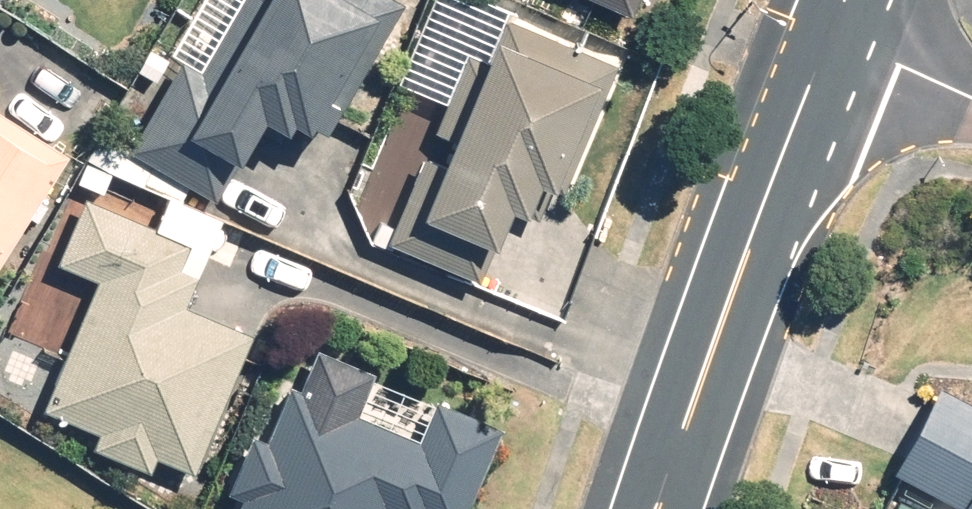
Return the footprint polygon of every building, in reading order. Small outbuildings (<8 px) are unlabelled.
[(414,0),(251,0),(215,63),(196,53),(141,151),(227,199),(252,154),(260,158),(287,110),(337,138),(414,0)] [(647,18),(655,0),(608,0),(647,18)] [(578,181),(623,59),(517,19),(463,164),(437,154),(403,245),(500,281),(529,202),(549,209),(562,175),(578,181)] [(76,154),(0,107),(0,275),(76,154)] [(165,222),(92,194),(65,265),(106,281),(56,409),(105,428),(98,445),(158,468),(165,450),(207,466),(261,329),(199,304),(234,216),(176,194),(165,222)] [(247,508),(473,508),(509,423),(311,341),(272,436),(260,431),(235,490),(252,497),(247,508)] [(902,466),(971,505),(971,397),(948,384),(902,466)]
